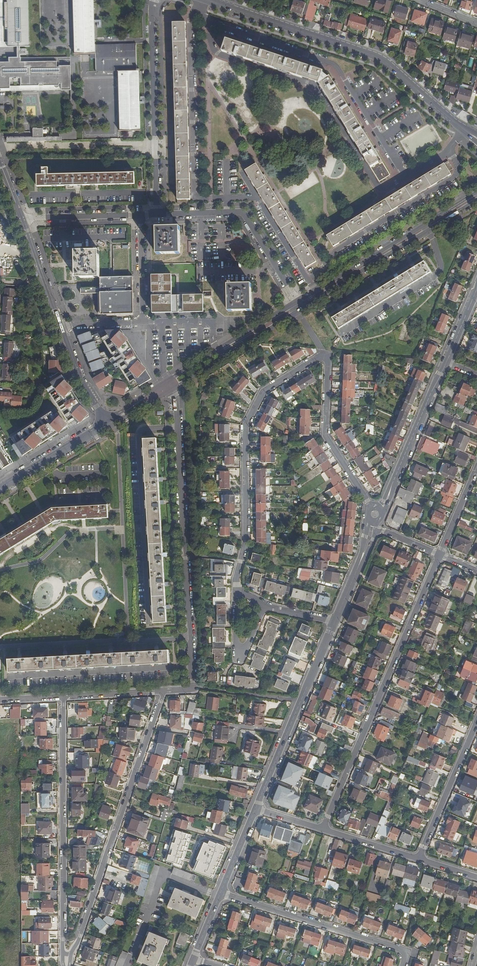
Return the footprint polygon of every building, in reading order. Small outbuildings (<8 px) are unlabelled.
[(29,32),(28,23),(28,9),(28,0),(8,0),(8,22),(9,47),(8,47),(30,47),(30,46),(29,46),(29,32)] [(75,44),(75,54),(74,54),(90,54),(95,54),(95,58),(96,72),(118,72),(120,131),(119,131),(137,131),(138,131),(141,131),(141,130),(140,130),(139,72),(140,72),(140,70),(136,70),(136,64),(136,62),(136,45),(136,43),(135,43),(135,44),(95,45),(93,0),(74,0),(75,44)] [(306,15),(309,5),(294,0),(291,10),(306,15)] [(311,22),(316,8),(313,6),(315,1),(325,5),(324,6),(328,8),(330,4),(331,0),(310,0),(309,5),(306,15),(304,20),(311,22)] [(391,2),(385,0),(377,0),(374,8),(388,13),(391,2)] [(463,0),(462,0),(460,8),(469,10),(472,3),(467,1),(463,0)] [(397,6),(394,16),(405,20),(409,9),(397,6)] [(427,14),(415,11),(412,22),(424,25),(427,14)] [(344,25),(364,31),(367,20),(351,15),(351,16),(347,15),(344,25)] [(383,33),(385,24),(371,19),(369,28),(375,30),(375,31),(383,33)] [(444,23),(432,19),(428,31),(440,35),(444,23)] [(323,26),(340,32),(342,25),(338,23),(338,25),(338,26),(333,25),(334,23),(324,20),(323,26)] [(187,204),(187,202),(187,200),(190,200),(186,23),(173,23),(173,33),(171,33),(171,35),(171,37),(173,37),(173,52),(172,52),(172,54),(172,56),(173,56),(174,76),(172,76),(172,78),(172,80),(174,80),(174,85),(175,99),(173,99),(173,101),(173,103),(175,102),(175,119),(175,122),(174,122),(174,124),(174,125),(175,125),(176,145),(174,145),(174,147),(174,149),(176,149),(176,168),(175,168),(175,170),(175,172),(177,172),(177,187),(175,187),(175,189),(175,191),(177,191),(177,205),(187,204)] [(450,28),(446,27),(442,38),(454,42),(458,29),(451,27),(450,28)] [(401,32),(392,29),(388,40),(398,43),(401,32)] [(469,36),(460,33),(457,45),(470,49),(474,36),(469,35),(469,36)] [(359,150),(379,181),(380,182),(390,175),(376,153),(378,151),(376,148),(374,149),(364,133),(366,132),(364,129),(362,130),(357,121),(350,111),(352,109),(350,107),(348,108),(335,85),(336,85),(334,81),(332,82),(327,73),(316,69),(317,67),(313,66),(313,68),(292,61),(292,59),(289,58),(288,60),(266,53),(267,51),(263,50),(263,51),(242,44),(242,43),(238,42),(238,43),(226,39),(221,51),(317,84),(320,88),(359,150)] [(417,44),(408,42),(405,54),(414,56),(417,44)] [(21,63),(21,59),(21,58),(10,58),(10,60),(10,63),(0,63),(0,90),(10,89),(10,79),(21,79),(21,87),(40,87),(40,85),(44,85),(44,87),(59,86),(59,84),(62,84),(62,91),(71,91),(70,66),(60,66),(60,68),(57,68),(57,62),(21,63)] [(430,77),(431,78),(433,72),(436,63),(433,61),(432,65),(427,62),(426,64),(422,61),(418,68),(430,75),(430,77)] [(436,63),(433,72),(443,75),(446,65),(436,62),(436,63)] [(446,81),(444,89),(457,93),(459,85),(446,81)] [(473,92),(459,88),(456,98),(456,99),(470,103),(473,92)] [(44,138),(43,130),(33,130),(34,139),(44,138)] [(412,183),(409,185),(396,193),(395,191),(392,193),(393,195),(376,205),(375,203),(372,205),(374,207),(357,217),(356,215),(353,217),(354,219),(337,229),(336,227),(333,229),(334,231),(326,236),(333,247),(450,174),(449,171),(452,169),(447,161),(436,168),(434,167),(431,169),(432,171),(416,181),(414,179),(411,181),(412,183)] [(245,171),(294,251),(305,269),(316,262),(309,251),(310,250),(308,247),(307,248),(299,234),(300,233),(298,230),(297,231),(287,215),(288,214),(286,211),(285,212),(275,195),(276,194),(274,191),(273,192),(265,178),(266,178),(264,174),(263,175),(256,164),(245,171)] [(37,175),(37,181),(37,186),(71,186),(134,184),(134,172),(48,174),(48,168),(42,168),(42,174),(37,175)] [(157,255),(157,254),(180,254),(180,228),(156,228),(156,255),(157,255)] [(98,278),(97,250),(97,247),(92,247),(92,251),(74,251),(74,265),(74,278),(98,278)] [(468,254),(465,262),(472,265),(475,257),(468,254)] [(375,291),(370,295),(359,301),(357,299),(354,300),(356,303),(343,311),(341,309),(338,311),(339,313),(331,318),(338,329),(430,273),(423,262),(415,267),(413,264),(410,266),(412,269),(398,277),(397,274),(393,276),(395,279),(379,289),(377,286),(374,288),(375,291)] [(472,265),(465,262),(461,270),(468,273),(472,265)] [(133,286),(133,276),(99,278),(100,315),(119,314),(132,314),(134,314),(134,299),(133,286)] [(171,276),(152,277),(153,313),(203,312),(203,294),(172,295),(171,276)] [(212,282),(202,282),(202,292),(212,291),(212,282)] [(251,312),(251,285),(231,285),(231,284),(228,284),(228,286),(227,286),(227,313),(251,312)] [(452,292),(459,295),(462,287),(455,285),(452,292)] [(444,289),(441,296),(442,296),(444,293),(450,296),(449,300),(455,303),(459,295),(452,292),(449,291),(444,289)] [(3,315),(13,316),(14,312),(11,312),(13,296),(16,296),(16,291),(6,291),(5,298),(4,298),(3,315)] [(442,315),(439,322),(446,325),(449,318),(442,315)] [(11,316),(4,316),(3,319),(2,333),(10,334),(11,320),(11,316)] [(446,325),(439,322),(436,330),(443,333),(446,325)] [(115,361),(116,363),(114,365),(116,368),(95,381),(100,388),(125,394),(150,379),(148,375),(135,354),(129,345),(123,334),(120,330),(100,331),(103,343),(113,358),(115,361)] [(77,336),(80,345),(93,340),(90,332),(77,336)] [(95,341),(82,346),(85,355),(86,354),(88,362),(101,357),(98,350),(95,341)] [(13,358),(14,344),(6,344),(4,358),(13,358)] [(426,353),(433,356),(436,348),(429,345),(426,353)] [(49,372),(51,378),(62,371),(55,346),(49,348),(52,369),(49,372)] [(317,352),(313,346),(306,350),(309,356),(317,352)] [(292,361),(303,354),(300,349),(289,356),(292,361)] [(426,353),(425,356),(423,361),(429,364),(433,356),(426,353)] [(287,355),(280,360),(284,366),(291,362),(287,355)] [(102,359),(89,364),(92,372),(105,368),(102,359)] [(284,366),(280,360),(272,364),(276,371),(284,366)] [(25,366),(25,363),(24,363),(4,361),(4,365),(3,378),(4,378),(4,379),(11,380),(12,365),(25,366)] [(264,363),(257,367),(261,374),(268,369),(264,363)] [(351,365),(344,364),(344,373),(351,373),(355,373),(355,365),(351,365)] [(261,374),(257,367),(249,372),(253,379),(258,375),(261,374)] [(414,369),(411,377),(412,378),(422,382),(425,374),(414,369)] [(311,375),(305,379),(308,386),(315,382),(311,375)] [(64,421),(69,429),(87,418),(78,403),(79,403),(76,398),(75,399),(69,390),(65,383),(65,382),(61,377),(50,384),(59,399),(63,406),(64,406),(71,417),(64,421)] [(243,377),(238,383),(243,388),(249,382),(243,377)] [(412,378),(408,386),(412,387),(418,390),(422,382),(412,378)] [(308,386),(305,379),(297,384),(301,390),(308,386)] [(343,390),(354,391),(355,382),(351,382),(343,381),(343,390)] [(243,388),(238,383),(232,390),(238,395),(243,388)] [(294,395),(301,390),(297,384),(290,388),(294,395)] [(456,396),(453,402),(456,403),(462,405),(463,406),(468,396),(473,398),(476,390),(464,384),(459,397),(456,396)] [(415,398),(418,390),(412,387),(409,393),(408,395),(415,398)] [(294,395),(290,388),(282,393),(286,399),(287,399),(287,401),(292,398),(291,397),(294,395)] [(350,399),(354,399),(354,391),(343,390),(342,399),(350,399)] [(5,402),(4,407),(21,408),(22,398),(12,397),(12,394),(0,393),(0,401),(5,402)] [(412,406),(415,398),(408,395),(405,403),(412,406)] [(232,411),(234,403),(222,399),(220,407),(224,408),(232,411)] [(272,399),(268,405),(275,409),(278,402),(272,399)] [(408,414),(412,406),(405,403),(401,411),(408,414)] [(268,405),(264,413),(271,417),(275,409),(268,405)] [(437,405),(434,410),(441,413),(445,415),(448,409),(437,405)] [(232,411),(224,408),(221,417),(228,419),(232,411)] [(300,418),(309,418),(310,410),(303,409),(298,409),(298,418),(300,418)] [(405,421),(408,414),(401,411),(398,418),(405,421)] [(264,413),(260,421),(267,424),(271,417),(264,413)] [(342,415),(341,424),(349,424),(349,416),(342,415)] [(470,425),(460,421),(445,415),(442,424),(449,427),(451,422),(452,423),(453,421),(455,422),(454,423),(476,433),(476,428),(470,425)] [(26,439),(11,448),(19,459),(26,455),(33,451),(33,450),(39,446),(40,446),(47,441),(48,443),(52,440),(52,438),(59,434),(67,429),(59,418),(33,434),(25,438),(26,439)] [(300,427),(309,427),(309,418),(300,418),(300,426),(300,427)] [(395,426),(402,429),(405,421),(398,418),(395,426)] [(267,424),(260,421),(256,429),(263,432),(266,433),(270,426),(267,425),(267,424)] [(365,433),(372,434),(374,426),(366,424),(365,433)] [(220,434),(220,441),(220,442),(229,442),(232,442),(232,438),(229,438),(229,434),(228,425),(220,425),(220,434)] [(392,434),(398,437),(402,429),(395,426),(392,434)] [(308,436),(309,427),(300,427),(300,436),(308,436)] [(335,432),(340,439),(346,435),(345,432),(341,427),(335,432)] [(388,442),(395,445),(398,437),(392,434),(388,442)] [(464,452),(470,438),(460,434),(456,442),(450,439),(447,445),(448,445),(457,449),(461,450),(464,452)] [(344,445),(345,446),(347,445),(351,442),(346,435),(340,439),(344,445)] [(270,438),(264,438),(261,437),(262,446),(270,446),(270,438)] [(424,452),(429,440),(422,437),(417,449),(419,449),(422,451),(424,452)] [(144,439),(154,622),(154,623),(168,622),(168,621),(167,609),(169,609),(169,605),(167,605),(166,586),(168,586),(168,582),(165,582),(164,556),(166,556),(166,553),(164,553),(162,534),(165,533),(165,530),(162,530),(161,504),(163,504),(163,500),(161,500),(159,481),(162,481),(162,478),(159,478),(158,452),(160,452),(160,448),(158,449),(157,438),(144,439)] [(424,452),(433,455),(438,444),(429,440),(424,452)] [(386,447),(385,450),(392,453),(395,445),(388,442),(385,441),(383,445),(386,447)] [(2,471),(13,465),(8,456),(4,450),(4,449),(0,442),(0,467),(2,471)] [(311,451),(318,446),(315,442),(310,442),(307,443),(306,444),(311,451)] [(356,449),(354,446),(351,442),(347,445),(345,446),(350,453),(356,449)] [(270,455),(270,446),(262,446),(262,455),(270,455)] [(323,454),(318,446),(311,451),(316,458),(323,454)] [(225,457),(234,457),(234,449),(225,448),(225,457)] [(350,453),(354,460),(361,456),(356,449),(350,453)] [(470,458),(472,455),(464,452),(461,450),(458,456),(455,462),(464,466),(468,457),(470,458)] [(328,461),(323,454),(316,458),(320,465),(328,461)] [(270,463),(270,455),(262,455),(262,463),(270,463)] [(354,460),(359,467),(366,463),(361,456),(354,460)] [(234,466),(234,457),(225,457),(225,466),(234,466)] [(332,468),(328,461),(320,465),(325,473),(332,468)] [(359,467),(364,474),(370,470),(366,463),(359,467)] [(418,465),(414,472),(415,472),(414,477),(421,480),(423,476),(426,477),(428,473),(426,472),(427,469),(426,468),(418,465)] [(442,475),(453,480),(453,479),(454,479),(456,476),(455,475),(455,474),(454,474),(456,468),(447,465),(442,475)] [(337,475),(332,468),(325,473),(330,480),(337,475)] [(266,478),(266,470),(257,470),(257,478),(266,478)] [(364,474),(369,482),(375,478),(374,477),(372,472),(370,470),(364,474)] [(217,474),(217,481),(221,481),(229,481),(229,472),(221,472),(221,474),(217,474)] [(342,482),(337,475),(330,480),(334,487),(342,482)] [(257,487),(266,487),(266,478),(257,478),(257,487)] [(375,478),(369,482),(375,492),(380,488),(379,485),(380,485),(375,478)] [(408,491),(416,494),(417,495),(422,484),(412,479),(408,491)] [(230,489),(229,481),(221,481),(221,489),(230,489)] [(448,481),(443,492),(443,493),(453,497),(457,486),(448,481)] [(339,494),(346,489),(342,482),(334,487),(339,494)] [(257,495),(266,495),(266,487),(257,487),(257,495)] [(400,488),(397,495),(403,498),(402,500),(411,504),(416,494),(408,491),(400,488)] [(344,501),(351,496),(346,489),(339,494),(344,501)] [(450,507),(454,497),(453,497),(443,493),(443,494),(444,495),(445,495),(445,497),(442,504),(450,507)] [(226,495),(226,504),(235,504),(235,495),(226,495)] [(257,504),(266,504),(266,495),(257,495),(257,504)] [(348,511),(356,512),(357,503),(351,502),(350,501),(348,499),(344,501),(346,503),(345,511),(348,511)] [(107,504),(56,508),(52,508),(0,540),(0,556),(12,548),(13,550),(49,527),(48,526),(57,520),(108,517),(108,518),(109,518),(108,504),(107,504)] [(235,504),(226,504),(226,513),(235,513),(235,504)] [(257,512),(266,512),(266,504),(257,504),(257,512)] [(415,505),(410,516),(414,518),(414,517),(419,519),(424,509),(415,505)] [(393,520),(403,524),(408,512),(398,508),(393,520)] [(347,519),(355,520),(356,512),(348,511),(347,519)] [(257,521),(266,521),(266,512),(257,512),(257,521)] [(435,512),(431,521),(440,525),(445,515),(435,512)] [(221,519),(221,528),(230,528),(230,519),(221,519)] [(347,528),(354,529),(355,520),(347,519),(343,519),(342,527),(347,528)] [(257,529),(266,529),(266,521),(257,521),(257,529)] [(230,528),(221,528),(221,536),(230,536),(230,528)] [(346,536),(353,537),(354,529),(347,528),(346,536)] [(419,535),(435,542),(438,535),(422,528),(419,535)] [(266,538),(266,529),(257,529),(257,538),(258,543),(266,544),(266,538)] [(353,543),(353,537),(346,536),(342,536),(341,544),(345,545),(353,546),(353,543)] [(463,552),(467,554),(472,543),(459,537),(454,547),(463,551),(463,552)] [(234,547),(225,544),(223,552),(232,555),(234,547)] [(351,554),(353,546),(345,545),(344,553),(351,554)] [(381,556),(392,561),(397,552),(392,549),(390,549),(385,547),(381,556)] [(328,561),(337,563),(338,552),(325,551),(325,555),(321,555),(320,561),(328,561)] [(416,551),(413,558),(418,560),(421,553),(416,551)] [(396,562),(407,567),(412,556),(400,552),(396,562)] [(260,564),(262,556),(253,553),(251,562),(260,564)] [(220,561),(215,560),(215,573),(216,573),(216,580),(215,580),(215,588),(218,588),(218,598),(217,598),(217,605),(218,605),(218,625),(217,625),(217,629),(213,629),(213,638),(216,638),(216,643),(212,643),(212,650),(213,650),(213,654),(215,655),(215,663),(224,663),(224,659),(224,654),(224,650),(225,650),(225,643),(226,643),(226,636),(225,636),(225,633),(225,626),(226,626),(226,621),(224,621),(224,611),(226,611),(226,605),(224,605),(224,598),(226,598),(226,588),(224,588),(224,584),(226,584),(226,565),(224,565),(224,561),(220,561)] [(326,572),(328,561),(320,561),(317,560),(316,571),(326,572)] [(413,568),(410,567),(406,578),(414,581),(415,581),(417,577),(419,578),(421,572),(419,571),(422,565),(416,561),(413,568)] [(380,588),(387,573),(375,568),(373,572),(374,573),(370,583),(380,588)] [(444,589),(452,572),(445,569),(438,586),(444,589)] [(300,580),(309,582),(311,574),(302,572),(300,580)] [(338,583),(340,574),(326,572),(325,582),(338,583)] [(324,586),(319,585),(317,595),(261,580),(262,575),(255,573),(251,584),(257,586),(257,584),(260,584),(259,587),(265,588),(265,590),(285,596),(285,593),(292,595),(291,597),(297,599),(297,597),(306,599),(306,601),(311,603),(312,600),(318,602),(318,604),(323,606),(323,604),(328,605),(330,598),(322,596),(324,586)] [(399,586),(393,600),(404,604),(408,595),(407,594),(409,590),(410,590),(414,581),(406,578),(402,576),(401,578),(398,577),(398,578),(396,577),(393,584),(399,586)] [(458,578),(453,588),(464,592),(466,588),(463,587),(466,582),(458,578)] [(365,591),(359,605),(367,609),(373,594),(365,591)] [(446,608),(449,601),(449,600),(435,594),(429,609),(443,615),(446,608)] [(475,597),(467,594),(463,603),(471,606),(475,597)] [(402,620),(404,615),(405,612),(397,608),(392,619),(400,622),(402,619),(402,620)] [(363,630),(369,617),(354,610),(348,623),(363,630)] [(441,618),(431,614),(426,627),(436,631),(441,618)] [(254,663),(252,663),(251,667),(261,672),(265,664),(263,662),(265,658),(268,651),(270,647),(272,647),(279,632),(276,630),(278,626),(280,623),(271,619),(269,622),(268,622),(266,628),(267,629),(269,630),(268,633),(266,632),(263,639),(265,640),(264,643),(262,642),(260,641),(258,647),(259,648),(256,654),(255,653),(252,660),(253,660),(256,661),(255,663),(254,663)] [(467,619),(463,628),(460,636),(463,637),(465,632),(468,632),(473,622),(467,619)] [(381,634),(391,638),(395,628),(386,624),(381,634)] [(301,657),(303,652),(301,652),(303,647),(305,647),(310,636),(308,635),(311,629),(303,625),(300,632),(301,633),(299,639),(296,638),(290,652),(292,654),(290,660),(288,659),(281,673),(283,674),(281,680),(279,679),(275,687),(286,692),(289,685),(290,685),(293,678),(290,677),(296,663),(298,664),(301,657)] [(359,632),(347,627),(345,630),(348,631),(344,639),(354,644),(359,632)] [(437,637),(427,633),(424,640),(421,646),(431,650),(437,637)] [(353,647),(343,642),(340,650),(350,654),(353,647)] [(382,660),(384,660),(387,656),(388,656),(392,646),(384,642),(379,652),(375,650),(373,656),(382,659),(382,660)] [(9,660),(9,659),(10,673),(169,663),(169,664),(170,664),(169,650),(160,651),(159,648),(156,649),(156,651),(137,652),(137,650),(133,650),(133,652),(115,653),(114,651),(111,651),(111,654),(91,655),(91,652),(88,653),(88,655),(68,656),(68,654),(65,654),(65,656),(45,658),(45,655),(41,655),(41,658),(23,659),(23,656),(19,657),(19,659),(9,660)] [(415,653),(413,652),(410,651),(408,657),(413,659),(413,658),(416,660),(418,654),(415,653)] [(347,658),(338,654),(334,663),(344,667),(347,658)] [(368,667),(377,671),(379,665),(380,663),(382,659),(373,656),(373,655),(368,667)] [(404,665),(402,669),(404,670),(414,674),(416,670),(412,668),(415,663),(408,660),(405,666),(404,665)] [(464,669),(476,675),(476,666),(467,662),(464,669)] [(373,683),(378,671),(377,671),(368,667),(363,678),(364,679),(367,680),(373,683)] [(464,669),(461,676),(475,683),(476,678),(476,675),(464,669)] [(414,674),(404,670),(402,674),(403,675),(401,680),(410,684),(411,684),(415,674),(414,674)] [(439,685),(443,675),(435,671),(430,681),(439,685)] [(218,673),(208,673),(208,682),(218,682),(218,673)] [(241,679),(241,677),(236,676),(236,678),(232,678),(231,685),(235,686),(235,685),(255,688),(259,689),(259,681),(256,680),(256,679),(251,678),(250,680),(241,679)] [(328,677),(324,688),(336,692),(337,689),(335,688),(338,681),(328,677)] [(401,680),(401,679),(398,685),(408,690),(410,684),(401,680)] [(371,692),(375,683),(373,683),(367,680),(363,689),(371,692)] [(470,703),(476,687),(468,683),(466,687),(467,687),(464,696),(460,694),(459,698),(467,701),(470,703)] [(435,694),(431,703),(438,706),(440,702),(442,697),(444,694),(439,692),(440,690),(437,689),(436,691),(435,694)] [(426,690),(421,704),(429,708),(430,705),(431,703),(435,694),(426,690)] [(312,695),(319,698),(326,700),(328,697),(314,691),(312,695)] [(356,701),(359,703),(362,696),(361,696),(362,695),(355,692),(352,697),(348,695),(347,697),(356,701)] [(399,710),(403,701),(392,696),(388,705),(399,710)] [(146,703),(148,698),(141,699),(139,702),(136,701),(133,710),(139,712),(140,710),(144,711),(147,703),(146,703)] [(209,698),(207,710),(218,711),(220,700),(209,698)] [(171,702),(171,714),(186,715),(187,713),(180,713),(180,702),(180,700),(172,700),(172,702),(171,702)] [(354,707),(352,712),(354,713),(360,716),(362,713),(365,706),(361,704),(361,703),(359,703),(356,701),(355,705),(354,707)] [(187,712),(193,714),(195,708),(196,704),(190,702),(187,712)] [(254,716),(264,718),(266,706),(255,704),(254,716)] [(327,704),(321,719),(330,722),(337,708),(327,704)] [(11,719),(14,719),(21,719),(21,705),(14,705),(14,711),(14,714),(11,714),(11,719)] [(304,716),(310,718),(313,712),(315,707),(311,707),(311,709),(310,709),(308,713),(306,712),(304,716)] [(381,715),(384,717),(389,717),(390,715),(393,716),(394,715),(398,718),(400,714),(392,711),(391,711),(384,708),(381,715)] [(47,709),(34,709),(34,718),(48,717),(47,709)] [(440,724),(446,726),(451,727),(454,718),(445,714),(440,724)] [(132,716),(130,726),(140,727),(141,717),(132,716)] [(249,716),(248,726),(263,728),(264,718),(254,716),(250,716),(249,716)] [(344,720),(342,725),(351,729),(355,720),(346,716),(344,720)] [(181,717),(171,717),(170,731),(176,731),(176,729),(180,729),(181,717)] [(303,717),(301,721),(308,724),(311,727),(310,731),(307,729),(305,732),(313,736),(317,726),(310,720),(303,717)] [(380,721),(379,725),(389,729),(392,730),(393,727),(390,726),(391,725),(380,721)] [(193,729),(205,731),(206,723),(194,722),(193,729)] [(216,733),(228,734),(230,724),(217,722),(216,733)] [(46,723),(36,723),(36,735),(46,735),(46,723)] [(332,734),(334,728),(323,724),(321,729),(320,729),(318,736),(324,739),(327,732),(332,734)] [(383,742),(389,729),(379,725),(373,736),(377,737),(380,739),(379,740),(383,742)] [(433,736),(436,738),(442,726),(438,725),(433,736)] [(442,726),(436,738),(449,743),(453,734),(456,736),(457,732),(445,726),(442,726)] [(80,728),(72,728),(72,736),(72,738),(80,738),(80,734),(83,734),(83,728),(80,728)] [(135,729),(121,728),(120,740),(134,741),(135,729)] [(425,750),(432,736),(421,731),(419,730),(419,731),(418,734),(422,735),(418,746),(425,750)] [(159,744),(169,746),(170,746),(173,734),(161,732),(159,744)] [(227,745),(228,734),(216,733),(215,743),(227,745)] [(204,736),(194,734),(193,741),(202,743),(204,736)] [(304,752),(308,753),(315,739),(305,735),(305,736),(303,736),(302,740),(303,741),(302,744),(301,745),(300,745),(298,749),(304,752)] [(53,740),(41,740),(41,749),(53,749),(53,740)] [(259,742),(248,740),(245,753),(256,755),(259,742)] [(326,744),(317,741),(312,753),(321,757),(326,744)] [(164,758),(166,758),(169,746),(159,744),(158,744),(154,755),(164,758)] [(413,745),(412,748),(423,753),(425,750),(418,746),(413,745)] [(117,746),(114,757),(118,758),(125,760),(126,756),(127,753),(130,754),(131,750),(117,746)] [(205,760),(205,763),(211,763),(214,764),(219,765),(220,761),(222,761),(224,748),(213,747),(210,760),(205,760)] [(379,757),(378,756),(376,760),(390,766),(395,754),(383,749),(379,757)] [(302,765),(309,768),(314,756),(310,754),(308,753),(304,752),(302,756),(303,757),(302,759),(300,759),(298,763),(300,764),(302,765)] [(82,769),(82,753),(75,753),(74,753),(75,757),(74,757),(74,760),(72,760),(72,766),(74,765),(74,769),(82,769)] [(445,758),(436,754),(431,766),(440,770),(445,758)] [(159,770),(159,771),(162,763),(164,758),(154,755),(153,755),(149,767),(159,770)] [(313,770),(318,758),(314,756),(309,768),(312,769),(313,770)] [(426,764),(408,756),(406,760),(418,766),(418,765),(424,767),(426,764)] [(122,777),(127,761),(125,760),(118,758),(112,773),(121,776),(122,777)] [(368,760),(363,771),(373,775),(377,768),(379,769),(381,765),(368,760)] [(467,773),(476,778),(476,762),(472,760),(470,766),(467,773)] [(43,766),(39,766),(39,770),(43,770),(43,774),(53,774),(53,766),(52,766),(52,761),(43,761),(43,766)] [(189,777),(198,778),(199,775),(203,775),(205,766),(200,765),(200,766),(191,765),(189,777)] [(144,778),(149,779),(155,781),(159,770),(149,767),(148,766),(144,778)] [(326,766),(323,774),(327,776),(328,774),(330,775),(333,768),(326,766)] [(247,769),(238,767),(236,780),(246,781),(247,769)] [(429,771),(424,783),(433,787),(438,775),(434,773),(435,771),(430,769),(430,771),(429,771)] [(467,773),(462,771),(459,780),(464,782),(465,781),(476,786),(476,778),(467,773)] [(86,772),(73,772),(73,781),(85,781),(86,772)] [(112,773),(110,772),(105,784),(116,788),(121,776),(112,773)] [(352,783),(364,787),(368,776),(357,772),(352,783)] [(181,775),(180,775),(176,791),(180,792),(184,776),(181,775)] [(146,789),(149,779),(144,778),(144,779),(141,778),(138,787),(146,789)] [(21,792),(30,792),(30,788),(32,788),(32,779),(26,779),(26,781),(22,781),(22,788),(21,788),(21,792)] [(248,787),(233,784),(229,794),(244,798),(248,787)] [(83,794),(83,785),(74,785),(74,789),(74,794),(73,794),(73,801),(87,801),(87,794),(83,794)] [(419,795),(422,796),(426,798),(427,798),(429,799),(431,796),(427,794),(430,788),(424,785),(421,792),(413,788),(412,791),(419,794),(419,795)] [(362,803),(367,793),(355,788),(351,798),(362,803)] [(377,797),(388,802),(392,794),(389,793),(388,795),(382,792),(380,795),(376,794),(375,796),(377,797)] [(51,793),(41,793),(41,809),(51,809),(51,793)] [(468,793),(465,801),(471,804),(475,796),(468,793)] [(166,798),(159,796),(159,797),(153,795),(150,804),(155,806),(156,802),(164,805),(166,798)] [(323,801),(310,796),(305,808),(317,814),(323,801)] [(386,809),(388,802),(377,797),(374,804),(386,809)] [(426,798),(425,801),(417,798),(413,806),(427,812),(432,800),(426,798)] [(457,798),(453,809),(466,815),(472,804),(471,804),(465,801),(457,798)] [(229,813),(231,802),(220,800),(218,811),(222,812),(229,813)] [(388,802),(386,809),(385,810),(387,811),(389,805),(399,810),(400,807),(388,802)] [(81,805),(72,805),(72,818),(81,818),(81,805)] [(107,808),(107,807),(103,805),(100,817),(108,820),(112,810),(109,809),(107,808)] [(342,809),(340,814),(339,817),(337,821),(348,826),(353,813),(342,809)] [(453,809),(450,815),(458,818),(464,821),(466,815),(453,809)] [(219,824),(222,812),(218,811),(212,810),(212,813),(210,822),(217,824),(219,824)] [(419,829),(424,817),(412,812),(410,815),(415,817),(411,826),(419,829)] [(131,823),(128,832),(143,837),(149,821),(133,815),(132,819),(133,821),(132,823),(131,823)] [(449,818),(447,823),(449,824),(446,829),(456,833),(460,823),(449,818)] [(464,821),(458,818),(457,821),(471,827),(472,824),(464,821)] [(175,827),(186,831),(189,822),(177,819),(175,827)] [(351,821),(348,827),(358,830),(360,824),(351,821)] [(52,823),(39,823),(39,834),(52,834),(52,823)] [(217,824),(214,834),(224,837),(227,826),(219,824),(217,824)] [(216,883),(232,845),(165,825),(154,859),(216,883)] [(387,837),(391,829),(382,825),(379,834),(387,837)] [(391,829),(387,837),(396,841),(401,831),(392,828),(391,829)] [(267,829),(263,842),(268,843),(269,839),(275,841),(273,847),(279,848),(283,834),(267,829)] [(294,841),(303,843),(306,834),(297,831),(294,841)] [(403,833),(399,841),(403,842),(409,845),(413,837),(403,833)] [(101,839),(96,837),(92,846),(100,846),(102,839),(101,839)] [(125,851),(129,852),(134,854),(139,842),(128,838),(124,847),(126,847),(125,851)] [(332,856),(335,857),(336,852),(340,841),(336,840),(335,846),(334,846),(331,854),(332,854),(332,856)] [(50,844),(49,844),(37,844),(36,857),(50,857),(50,844)] [(441,844),(438,853),(452,857),(454,848),(441,844)] [(74,860),(86,859),(86,849),(92,849),(92,846),(74,846),(74,860)] [(254,849),(249,865),(261,868),(266,853),(254,849)] [(467,851),(463,862),(476,867),(476,855),(467,851)] [(332,865),(344,869),(347,859),(348,856),(336,852),(335,857),(332,865)] [(374,865),(377,857),(374,856),(375,853),(370,852),(369,854),(368,854),(365,864),(370,866),(371,864),(374,865)] [(132,871),(137,857),(126,853),(123,862),(122,862),(120,862),(119,865),(120,867),(132,871)] [(74,860),(73,860),(73,871),(86,871),(86,870),(86,864),(86,859),(74,860)] [(344,869),(344,870),(347,870),(359,874),(362,863),(347,859),(344,869)] [(378,859),(371,881),(374,882),(377,874),(381,876),(386,861),(378,859)] [(299,862),(297,867),(305,869),(304,874),(308,875),(311,864),(305,862),(304,864),(299,862)] [(38,876),(50,876),(50,872),(48,872),(48,864),(38,864),(38,876)] [(392,874),(404,878),(407,868),(396,864),(392,874)] [(119,875),(120,870),(108,866),(107,870),(119,875)] [(419,870),(407,866),(407,868),(404,878),(404,879),(415,882),(419,870)] [(193,874),(174,867),(172,874),(190,881),(191,880),(193,874)] [(325,887),(326,884),(318,882),(319,878),(323,879),(324,875),(326,876),(328,871),(315,867),(314,871),(316,872),(314,877),(317,878),(315,884),(325,887)] [(138,872),(137,876),(149,880),(150,876),(138,872)] [(247,881),(256,884),(258,876),(250,873),(247,881)] [(136,895),(144,897),(149,880),(137,876),(133,875),(131,883),(139,886),(136,895)] [(53,881),(53,876),(50,876),(38,876),(38,891),(52,891),(52,881),(53,881)] [(436,879),(425,876),(422,886),(433,889),(436,879)] [(88,880),(75,878),(74,887),(87,888),(88,880)] [(433,890),(445,894),(448,883),(436,879),(433,889),(433,890)] [(256,884),(247,881),(245,889),(253,892),(254,890),(256,884)] [(339,885),(327,881),(326,884),(325,887),(325,888),(332,890),(337,892),(339,885)] [(445,894),(457,897),(459,891),(460,887),(448,883),(445,894)] [(175,888),(168,907),(196,918),(204,900),(175,888)] [(275,899),(278,891),(270,888),(266,896),(275,899)] [(117,904),(119,899),(121,893),(111,889),(109,895),(110,895),(108,901),(117,904)] [(278,891),(275,899),(283,902),(286,894),(278,891)] [(457,897),(456,901),(468,905),(469,903),(471,894),(459,891),(457,897)] [(469,903),(476,905),(476,892),(472,891),(471,894),(469,903)] [(364,900),(378,903),(379,895),(366,892),(364,900)] [(299,907),(302,899),(294,895),(291,904),(299,907)] [(74,896),(68,896),(69,901),(71,902),(70,907),(83,908),(84,903),(82,903),(83,898),(78,896),(74,896)] [(302,899),(299,907),(307,910),(309,905),(310,906),(312,902),(310,901),(302,899)] [(315,911),(323,914),(327,904),(327,903),(320,900),(318,903),(315,911)] [(53,913),(53,901),(44,901),(44,904),(42,904),(42,913),(53,913)] [(108,917),(111,905),(105,903),(101,914),(107,916),(108,917)] [(22,904),(22,916),(30,916),(30,912),(26,912),(26,904),(22,904)] [(329,905),(327,904),(323,914),(331,917),(334,909),(328,907),(329,905)] [(394,904),(393,909),(408,913),(409,908),(394,904)] [(347,922),(352,911),(350,911),(349,913),(342,911),(339,919),(347,922)] [(359,914),(352,911),(347,922),(355,925),(358,917),(357,917),(359,914)] [(371,929),(374,921),(373,921),(376,913),(371,911),(368,919),(366,918),(362,926),(371,929)] [(231,920),(238,922),(241,914),(234,912),(231,920)] [(434,916),(425,914),(424,919),(427,920),(435,922),(436,923),(438,918),(433,917),(434,916)] [(262,925),(265,918),(256,915),(254,922),(262,925)] [(124,927),(126,923),(108,917),(107,916),(102,921),(99,917),(93,923),(100,929),(99,933),(106,935),(107,931),(106,931),(114,923),(124,927)] [(265,918),(262,925),(260,931),(265,933),(267,927),(270,928),(272,921),(265,918)] [(39,919),(39,923),(36,923),(36,928),(39,928),(39,929),(51,929),(51,919),(39,919)] [(238,922),(231,920),(228,928),(236,930),(238,922)] [(374,921),(371,929),(378,932),(382,924),(374,921)] [(276,937),(284,940),(286,935),(288,928),(280,926),(278,932),(276,937)] [(394,937),(397,928),(390,926),(386,934),(394,937)] [(288,928),(286,935),(294,938),(296,931),(288,928)] [(405,931),(397,928),(394,937),(402,940),(405,931)] [(419,940),(425,934),(418,928),(413,935),(419,940)] [(450,941),(453,942),(462,945),(465,936),(466,936),(468,932),(460,930),(454,928),(450,941)] [(36,944),(40,944),(48,944),(48,931),(33,931),(33,944),(36,944)] [(311,940),(313,933),(306,931),(305,933),(304,932),(302,938),(304,938),(303,942),(310,944),(311,940)] [(150,932),(138,961),(151,965),(157,965),(168,940),(150,932)] [(181,932),(176,943),(185,947),(189,936),(181,932)] [(313,933),(311,940),(319,943),(322,936),(313,933)] [(419,940),(416,944),(420,947),(423,944),(426,946),(432,939),(425,934),(419,940)] [(97,951),(101,940),(92,937),(90,944),(88,944),(87,948),(97,951)] [(219,947),(226,949),(229,941),(222,939),(219,947)] [(326,951),(335,954),(335,953),(338,943),(330,941),(326,951)] [(454,956),(461,958),(464,945),(462,945),(453,942),(449,955),(454,956)] [(338,943),(335,953),(342,955),(343,953),(346,946),(338,943)] [(48,944),(40,944),(40,957),(49,957),(50,953),(50,948),(50,944),(48,944)] [(353,956),(360,958),(363,948),(355,946),(353,953),(354,953),(353,956)] [(98,954),(99,951),(97,951),(87,948),(86,947),(82,957),(93,961),(96,954),(98,954)] [(226,949),(219,947),(217,955),(218,955),(224,957),(226,949)] [(371,951),(363,948),(360,958),(368,960),(371,951)] [(128,954),(122,951),(119,958),(117,962),(116,965),(123,965),(128,954)] [(241,962),(249,965),(252,958),(244,955),(241,962)] [(117,962),(119,958),(111,956),(107,965),(116,965),(117,962)] [(454,956),(451,965),(453,965),(461,965),(463,959),(461,958),(454,956)] [(22,957),(22,965),(36,965),(36,957),(22,957)] [(252,958),(249,965),(252,965),(258,965),(260,961),(252,958)]
